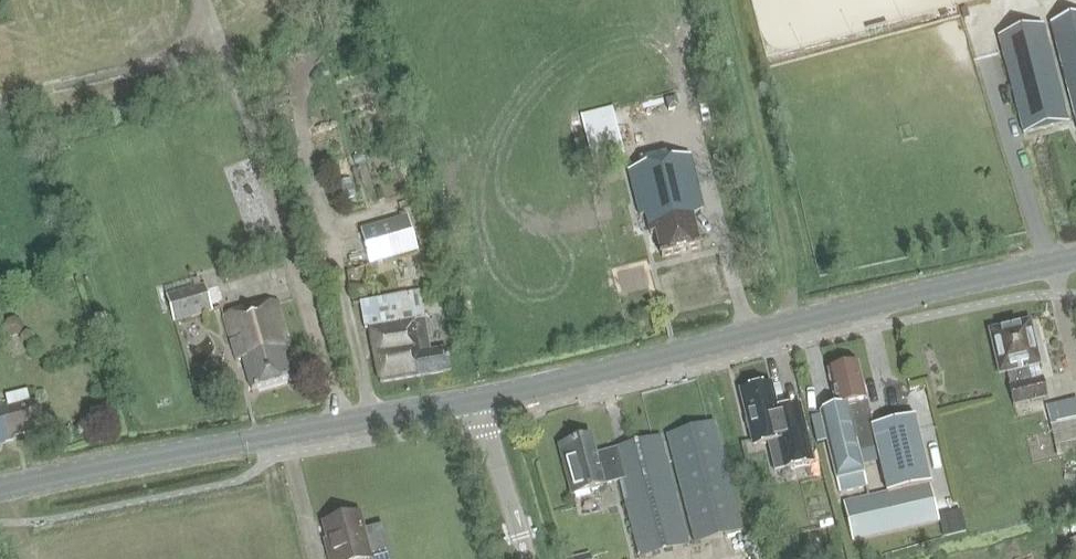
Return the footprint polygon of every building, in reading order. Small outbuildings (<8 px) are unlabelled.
[(1075,125),(1075,20),(1051,27),(1075,125)] [(1069,123),(1044,27),(998,39),(1023,135),(1069,123)] [(625,161),(616,122),(585,129),(594,168),(625,161)] [(693,218),(702,210),(690,157),(629,171),(640,216),(645,215),(650,235),(655,233),(661,258),(700,249),(693,218)] [(364,227),(374,264),(422,250),(411,213),(364,227)] [(213,312),(205,285),(166,296),(174,324),(213,312)] [(420,293),(414,294),(413,294),(360,303),(365,331),(370,330),(380,381),(379,381),(380,384),(450,372),(446,350),(430,353),(421,298),(420,293)] [(252,390),(289,379),(283,354),(290,352),(276,301),(222,317),(235,363),(243,360),(252,390)] [(20,323),(14,320),(6,322),(3,328),(5,336),(12,339),(20,337),(23,330),(20,323)] [(1035,355),(1026,324),(991,333),(997,352),(993,354),(999,377),(1003,376),(1012,408),(1046,398),(1041,379),(1037,366),(1039,366),(1036,354),(1035,355)] [(852,543),(938,524),(919,439),(918,439),(914,417),(870,427),(865,402),(868,401),(864,384),(860,385),(855,365),(827,372),(835,409),(819,413),(837,494),(865,488),(857,452),(876,448),(886,494),(843,504),(852,543)] [(744,391),(740,392),(753,448),(788,440),(782,412),(777,413),(770,385),(755,389),(753,387),(746,388),(744,391)] [(16,442),(14,437),(42,430),(34,404),(9,410),(7,402),(0,403),(0,445),(16,442)] [(1048,416),(1056,447),(1075,442),(1075,410),(1048,416)] [(696,543),(741,531),(714,423),(667,436),(696,543)] [(611,452),(597,456),(592,437),(562,445),(575,494),(603,486),(621,481),(642,558),(689,544),(660,438),(611,451),(611,452)] [(761,456),(776,528),(805,522),(790,450),(761,456)] [(323,525),(330,552),(325,553),(327,558),(388,558),(379,528),(363,533),(359,515),(323,525)]
